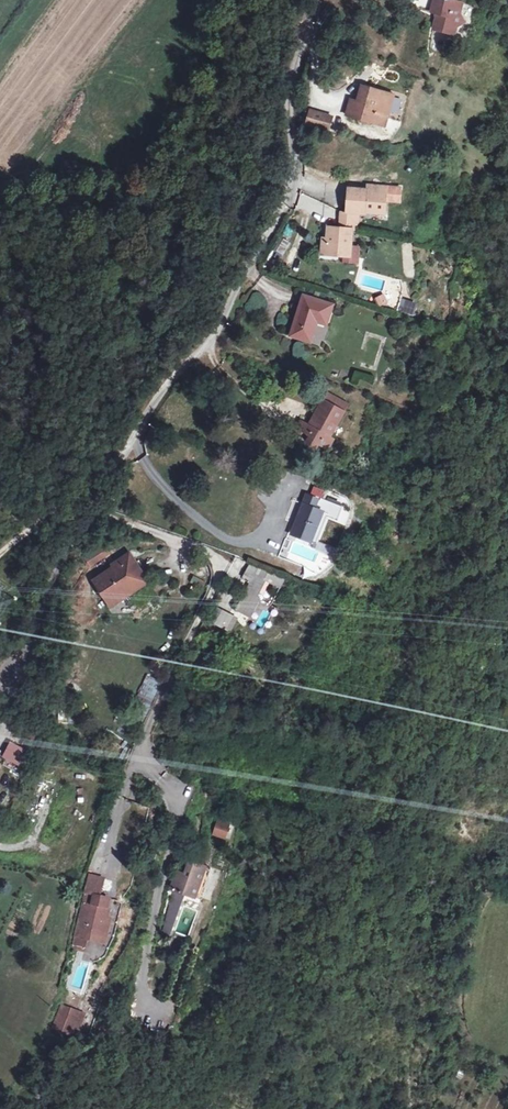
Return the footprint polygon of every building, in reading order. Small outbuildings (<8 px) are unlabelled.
[(442,8),(428,3),(424,16),(430,18),(426,33),(448,40),(450,32),(459,27),(454,19),(457,9),(444,4),(442,8)] [(342,114),(368,122),(371,115),(381,118),(389,94),(358,84),(354,98),(347,96),(342,114)] [(390,111),(397,113),(401,98),(394,97),(390,111)] [(325,129),(330,115),(307,107),(302,121),(325,129)] [(371,115),(368,122),(379,126),(381,118),(371,115)] [(402,187),(345,184),(344,211),(338,211),(337,225),(358,226),(358,215),(386,216),(387,204),(401,205),(402,187)] [(321,261),(359,262),(359,245),(353,245),(353,226),(321,226),(321,261)] [(283,257),(290,242),(282,239),(275,254),(283,257)] [(253,314),(262,298),(253,293),(244,309),(253,314)] [(382,294),(373,298),(376,307),(386,303),(382,294)] [(332,307),(302,298),(290,337),(311,343),(318,322),(328,325),(332,307)] [(392,301),(388,312),(404,316),(407,306),(392,301)] [(302,417),(297,427),(331,445),(337,435),(332,432),(343,410),(322,399),(314,412),(318,414),(313,423),(302,417)] [(269,507),(275,495),(260,489),(255,500),(269,507)] [(308,543),(319,513),(330,517),(334,506),(314,498),(313,500),(300,495),(284,534),(304,541),(308,543)] [(330,517),(319,513),(308,543),(310,544),(321,516),(331,520),(336,507),(334,506),(330,517)] [(278,539),(275,547),(280,549),(284,541),(278,539)] [(95,544),(80,560),(85,567),(103,555),(95,544)] [(105,568),(106,570),(122,559),(138,583),(104,606),(106,608),(141,584),(122,556),(105,568)] [(106,570),(88,582),(104,606),(138,583),(122,559),(106,570)] [(250,596),(251,593),(256,596),(263,583),(273,588),(278,580),(264,573),(256,569),(243,563),(236,577),(245,581),(242,587),(243,587),(232,610),(243,615),(252,597),(250,596)] [(210,608),(203,620),(210,624),(216,611),(210,608)] [(216,611),(210,624),(224,631),(231,618),(216,611)] [(146,675),(132,715),(147,720),(161,680),(146,675)] [(79,724),(78,713),(58,714),(59,726),(79,724)] [(27,740),(31,731),(10,720),(5,728),(27,740)] [(21,770),(29,751),(8,742),(0,759),(0,760),(21,770)] [(18,767),(22,770),(33,755),(29,752),(18,767)] [(213,802),(210,815),(226,819),(229,807),(213,802)] [(210,836),(224,841),(230,824),(216,819),(210,836)] [(170,871),(172,872),(183,875),(194,879),(202,856),(197,855),(200,847),(187,843),(184,856),(175,853),(170,871)] [(169,918),(183,875),(172,872),(164,916),(169,918)] [(100,905),(84,902),(77,930),(97,935),(102,916),(98,915),(100,905)] [(61,1026),(68,1009),(60,1005),(51,1027),(59,1031),(61,1026)] [(76,1012),(68,1009),(61,1026),(69,1030),(76,1012)]
